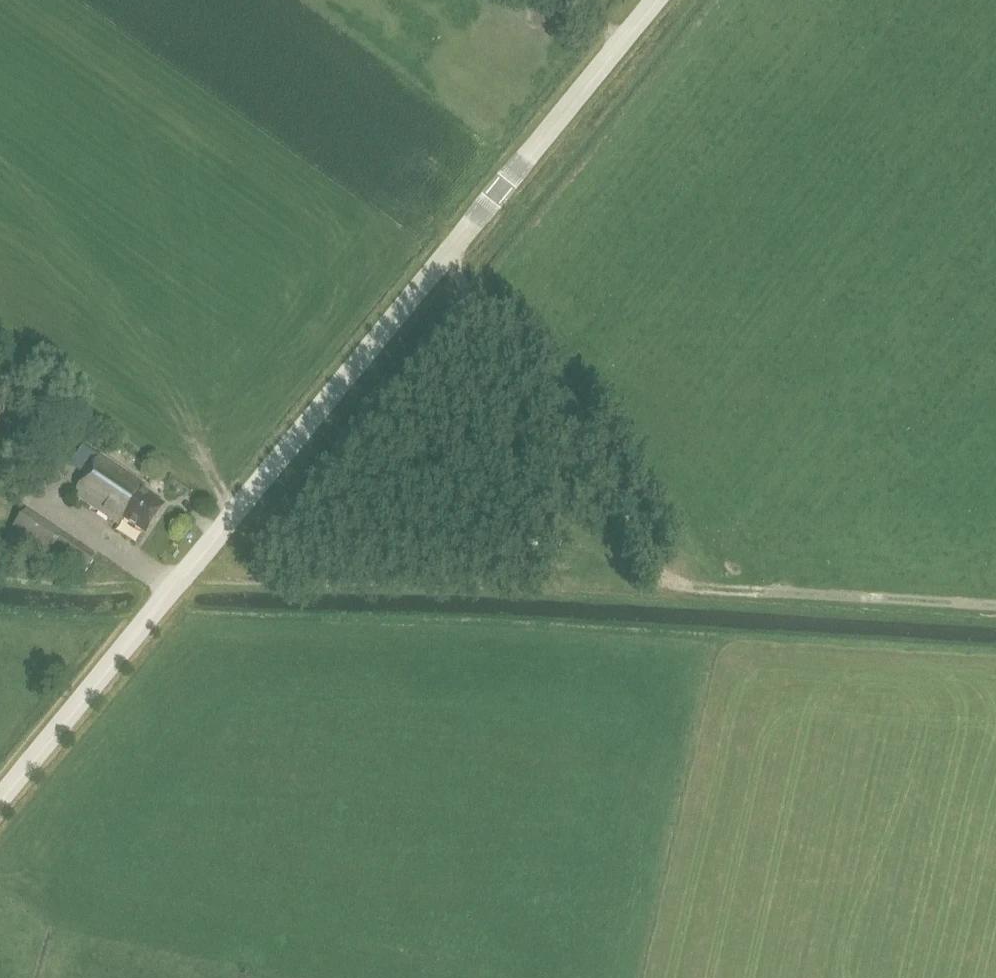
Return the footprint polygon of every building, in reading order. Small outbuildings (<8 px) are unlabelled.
[(102,456),(75,496),(119,526),(123,520),(147,536),(166,508),(142,491),(146,486),(102,456)] [(27,511),(7,541),(54,572),(59,564),(82,579),(97,557),(27,511)]
